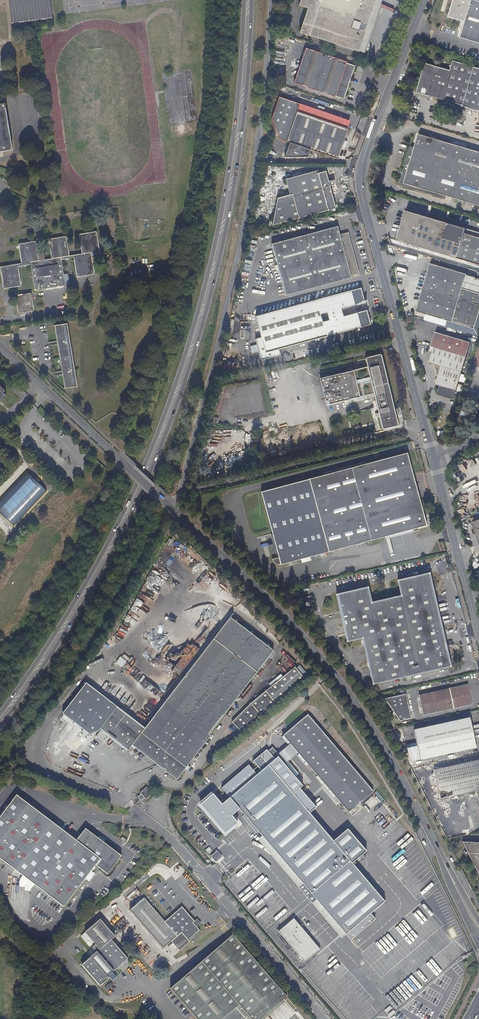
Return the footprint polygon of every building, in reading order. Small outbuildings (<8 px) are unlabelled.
[(49,0),(10,0),(13,23),(51,18),(49,0)] [(377,0),(301,0),(299,7),(308,10),(300,33),(359,53),(377,0)] [(449,17),(465,22),(460,37),(478,43),(478,0),(454,0),(449,17)] [(344,100),(355,67),(347,64),(347,63),(306,50),(293,85),(335,99),(336,97),(344,100)] [(454,60),(451,70),(427,63),(418,92),(423,93),(464,106),(463,106),(478,111),(478,68),(454,60)] [(297,112),(299,106),(278,99),(271,119),(280,138),(287,141),(290,143),(285,158),(308,158),(307,150),(338,159),(348,129),(297,112)] [(350,123),(299,106),(297,112),(348,129),(350,123)] [(5,108),(0,109),(0,152),(12,150),(5,108)] [(420,133),(404,185),(478,208),(478,151),(420,133)] [(336,208),(330,186),(334,185),(333,181),(329,182),(326,171),(289,181),(294,197),(299,218),(336,208)] [(299,218),(294,197),(281,200),(273,223),(272,225),(299,218)] [(464,234),(465,230),(406,212),(397,241),(414,247),(426,250),(455,260),(458,260),(459,257),(457,256),(464,234)] [(360,274),(349,233),(340,235),(338,227),(272,244),(286,294),(352,277),(352,276),(360,274)] [(66,284),(62,259),(70,258),(73,257),(74,257),(77,275),(77,276),(78,276),(79,277),(94,274),(95,274),(95,273),(92,255),(99,254),(100,254),(100,253),(100,252),(97,232),(96,231),(80,234),(79,235),(79,236),(82,254),(71,255),(69,256),(66,237),(66,236),(65,236),(64,236),(50,238),(49,239),(49,240),(52,259),(39,260),(36,242),(36,241),(35,241),(20,243),(19,244),(19,245),(22,263),(2,267),(1,267),(1,268),(4,287),(4,288),(5,288),(10,288),(16,287),(20,286),(21,285),(19,266),(31,264),(34,288),(35,289),(35,290),(36,290),(65,286),(66,285),(66,284)] [(464,234),(457,256),(459,257),(458,260),(478,267),(478,239),(464,234)] [(478,314),(478,294),(463,289),(467,275),(430,264),(416,312),(474,329),(478,314)] [(372,325),(368,312),(363,313),(358,314),(342,318),(341,312),(364,301),(361,288),(255,316),(260,337),(256,338),(262,360),(281,355),(280,348),(372,325)] [(34,309),(32,294),(31,294),(30,293),(17,296),(16,297),(19,312),(20,313),(21,313),(33,310),(34,310),(34,309)] [(77,387),(68,324),(55,325),(64,389),(77,387)] [(454,399),(469,348),(434,337),(431,347),(434,348),(431,362),(443,365),(437,384),(441,385),(439,394),(454,399)] [(395,409),(382,355),(380,354),(366,358),(365,359),(367,368),(320,380),(327,406),(374,394),(379,414),(380,418),(383,429),(384,429),(398,426),(399,424),(397,416),(395,409)] [(9,396),(5,393),(0,398),(0,404),(1,404),(9,396)] [(427,525),(422,507),(417,489),(412,471),(407,453),(383,459),(347,468),(319,475),(286,483),(262,489),(265,502),(269,518),(273,531),(279,556),(272,557),(274,562),(276,563),(278,564),(280,564),(298,559),(320,553),(339,548),(360,543),(384,536),(409,530),(427,525)] [(50,490),(45,485),(35,476),(30,471),(23,479),(14,489),(7,496),(0,503),(0,510),(5,515),(17,526),(27,516),(37,504),(50,490)] [(445,638),(439,610),(430,573),(399,580),(402,595),(372,602),(369,587),(338,594),(342,613),(348,640),(364,637),(368,655),(374,683),(389,679),(426,671),(451,665),(445,638)] [(177,778),(275,651),(232,617),(145,727),(117,706),(102,725),(107,729),(108,728),(110,733),(112,733),(115,735),(116,735),(118,739),(119,739),(122,741),(124,740),(125,745),(126,744),(131,748),(135,744),(136,745),(135,746),(138,749),(142,747),(144,752),(147,751),(149,756),(152,755),(153,760),(157,759),(158,764),(159,763),(161,764),(162,764),(163,768),(165,768),(166,769),(168,768),(169,773),(170,772),(177,778)] [(118,655),(113,661),(121,667),(126,661),(118,655)] [(183,665),(186,661),(184,659),(181,657),(176,666),(179,668),(181,664),(183,665)] [(261,715),(307,680),(298,668),(253,703),(261,714),(261,715)] [(117,706),(86,682),(62,713),(90,734),(100,728),(102,725),(117,706)] [(472,706),(467,686),(419,696),(423,716),(472,706)] [(411,720),(405,696),(384,701),(399,723),(411,720)] [(242,731),(261,714),(253,703),(233,721),(242,731)] [(373,794),(310,717),(285,737),(292,745),(299,755),(349,815),(373,794)] [(476,748),(470,719),(414,730),(420,760),(449,754),(476,748)] [(285,766),(299,755),(292,745),(279,755),(277,757),(285,766)] [(303,788),(285,766),(277,757),(279,755),(274,749),(269,753),(267,750),(261,756),(309,815),(316,810),(300,791),(303,788)] [(335,880),(351,866),(333,844),(309,815),(261,756),(254,761),(257,765),(262,772),(258,776),(249,765),(221,788),(230,799),(222,805),(232,817),(240,810),(245,816),(242,818),(244,820),(245,819),(256,833),(255,834),(256,835),(259,834),(260,835),(291,873),(296,878),(307,893),(315,902),(330,890),(325,884),(333,877),(335,880)] [(459,765),(433,770),(435,778),(440,799),(457,796),(476,791),(478,802),(478,761),(459,765)] [(146,799),(153,793),(147,786),(140,792),(141,794),(138,797),(141,801),(145,798),(146,799)] [(86,827),(77,839),(17,793),(0,815),(0,856),(63,905),(96,864),(108,873),(122,855),(86,827)] [(232,817),(222,805),(214,795),(201,805),(225,834),(238,824),(232,817)] [(467,804),(467,806),(471,805),(472,812),(477,811),(478,818),(478,805),(478,802),(467,804)] [(365,854),(347,832),(333,844),(351,866),(365,854)] [(291,873),(260,835),(255,838),(291,882),(296,878),(291,873)] [(463,842),(478,874),(478,875),(478,843),(463,842)] [(215,863),(222,858),(216,852),(210,857),(215,863)] [(361,908),(375,896),(351,866),(335,880),(333,877),(325,884),(330,890),(315,902),(336,928),(361,908)] [(307,893),(296,878),(291,882),(303,897),(306,894),(307,893)] [(30,892),(33,883),(28,881),(25,890),(30,892)] [(201,931),(197,927),(199,925),(195,920),(194,921),(182,906),(165,921),(137,887),(134,890),(142,899),(130,909),(163,948),(171,941),(179,950),(201,931)] [(336,928),(315,902),(307,893),(306,894),(303,897),(332,932),(336,928)] [(341,934),(365,913),(361,908),(336,928),(341,934)] [(307,941),(282,910),(266,922),(285,945),(288,943),(294,951),(307,941)] [(128,958),(111,939),(115,936),(101,918),(85,931),(95,943),(92,945),(96,950),(82,963),(100,984),(109,977),(108,975),(109,974),(113,971),(128,958)] [(285,995),(232,932),(200,959),(237,1002),(234,1004),(199,963),(170,988),(196,1018),(257,1018),(285,995)] [(294,1006),(289,1000),(286,996),(283,998),(287,1003),(286,1004),(291,1009),(294,1006)]
